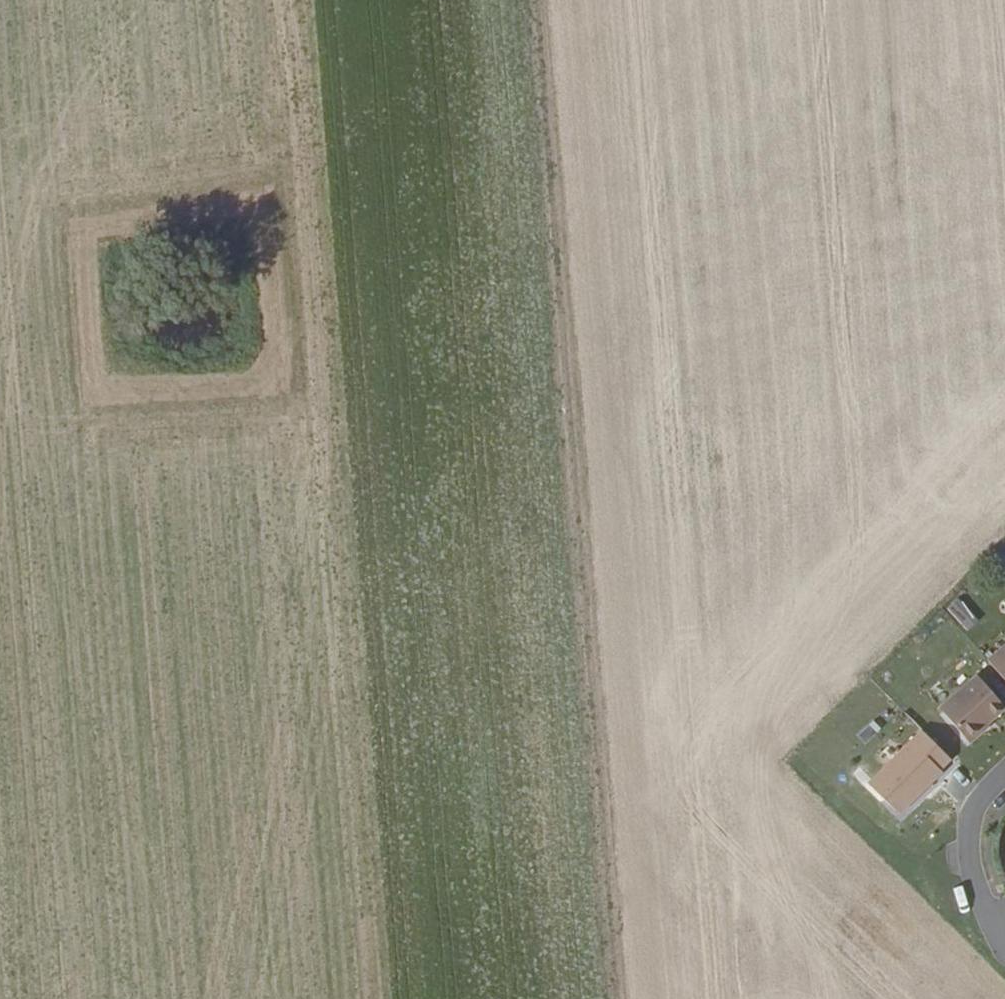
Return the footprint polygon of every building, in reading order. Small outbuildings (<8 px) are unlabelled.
[(982,679),(945,711),(972,743),(1004,715),(1004,705),(982,679)] [(955,762),(927,734),(874,788),(904,817),(947,775),(945,773),(955,762)]
